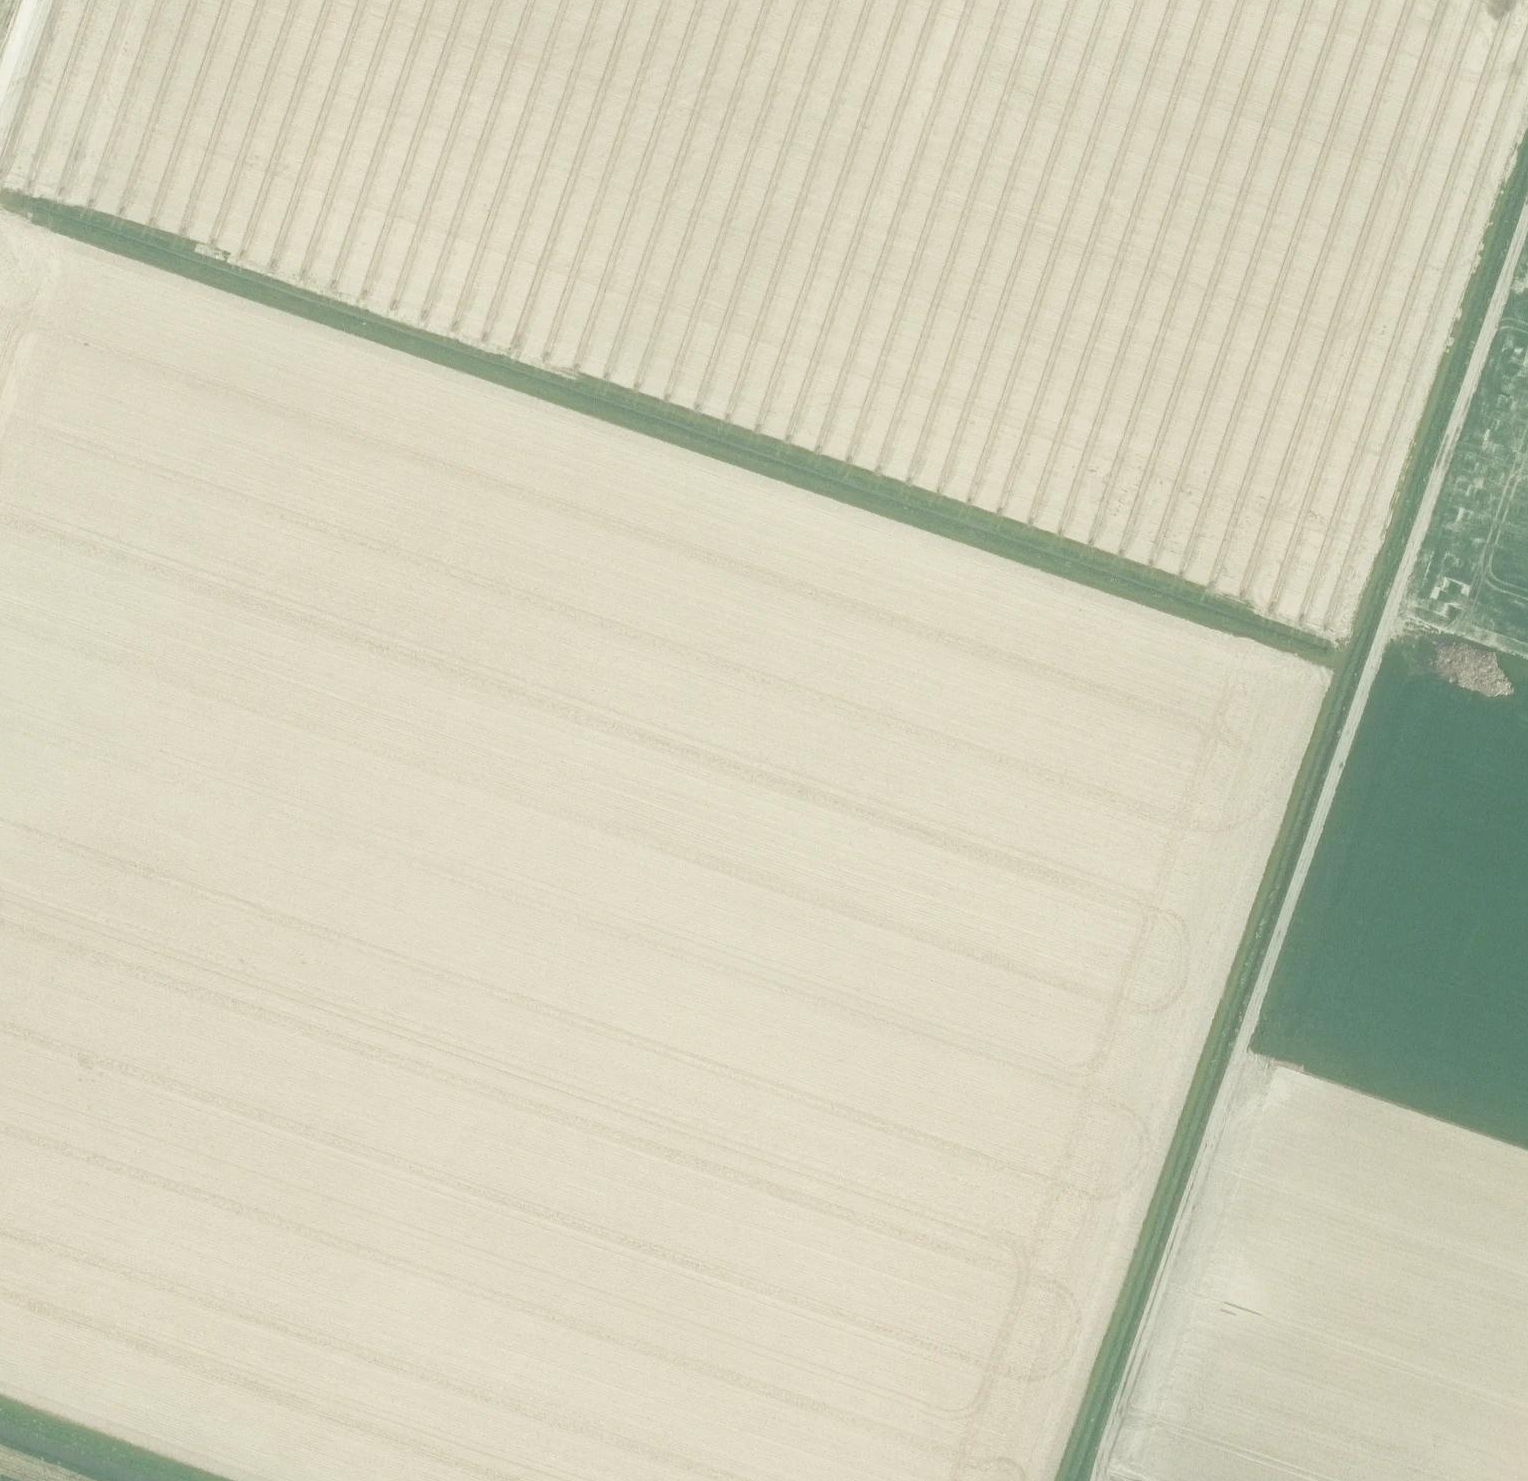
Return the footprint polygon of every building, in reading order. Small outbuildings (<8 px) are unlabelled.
[(14,132),(9,121),(0,125),(0,138),(14,132)]
